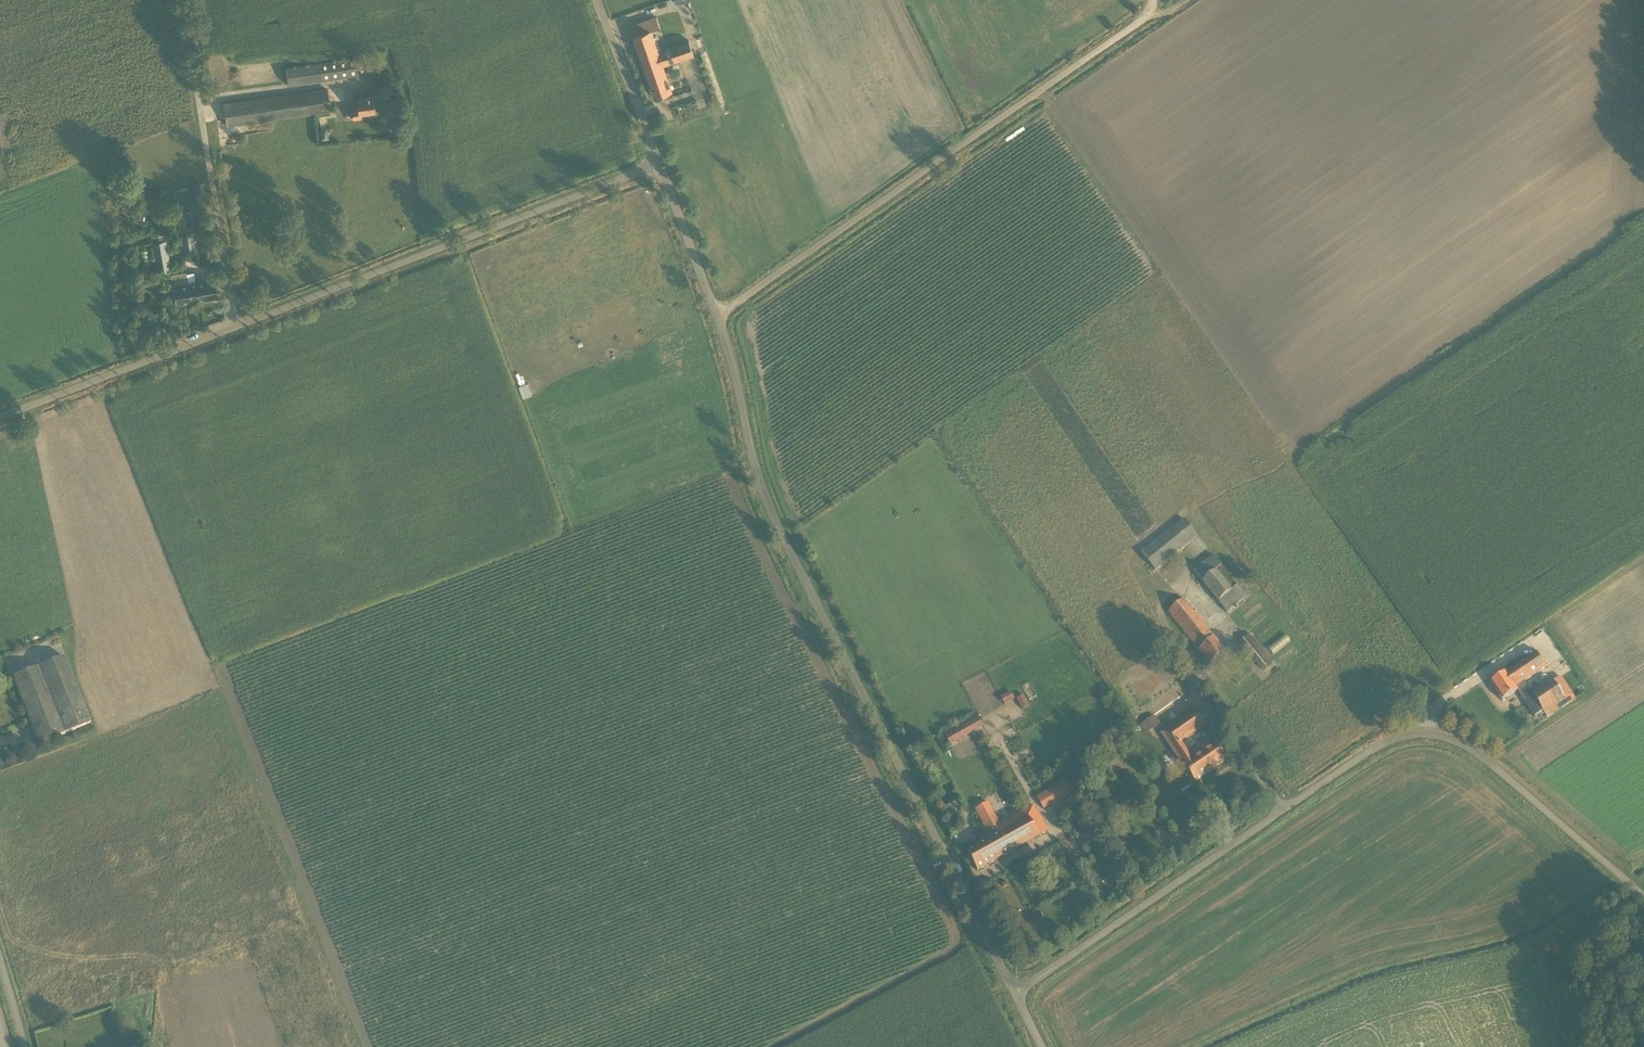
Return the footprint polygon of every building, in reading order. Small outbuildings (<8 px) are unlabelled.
[(678,10),(687,10),(687,0),(671,0),(671,3),(678,3),(678,10)] [(655,16),(647,19),(651,29),(659,26),(655,16)] [(687,39),(657,49),(650,29),(633,35),(654,97),(672,91),(663,66),(693,55),(687,39)] [(366,73),(363,56),(285,68),(287,84),(366,73)] [(330,109),(327,88),(223,104),(226,125),(330,109)] [(381,94),(373,96),(356,98),(357,108),(351,109),(352,119),(361,118),(361,114),(384,110),(381,94)] [(321,140),(328,139),(327,128),(320,129),(321,140)] [(202,183),(195,184),(198,203),(198,205),(206,204),(205,201),(203,187),(203,185),(202,183)] [(182,205),(175,206),(178,224),(185,223),(182,205)] [(201,221),(202,231),(210,230),(208,220),(201,221)] [(192,225),(179,227),(183,255),(196,253),(192,225)] [(166,240),(153,242),(157,272),(171,270),(166,240)] [(170,274),(172,285),(175,304),(200,299),(199,291),(191,292),(189,283),(188,283),(186,272),(170,274)] [(199,291),(200,299),(218,296),(215,278),(189,283),(191,292),(199,291)] [(528,383),(518,387),(523,399),(532,395),(528,383)] [(1155,571),(1163,564),(1198,536),(1184,519),(1141,553),(1155,571)] [(1227,612),(1235,606),(1246,597),(1213,555),(1194,571),(1227,612)] [(1210,664),(1225,652),(1183,599),(1168,612),(1210,664)] [(1262,669),(1270,663),(1272,661),(1250,634),(1240,642),(1262,669)] [(1535,716),(1541,712),(1531,697),(1522,683),(1546,667),(1536,652),(1490,683),(1502,701),(1517,690),(1535,716)] [(63,657),(10,677),(36,743),(89,722),(63,657)] [(1553,682),(1531,697),(1541,712),(1543,711),(1547,717),(1568,704),(1553,682)] [(1001,704),(1013,700),(1010,692),(998,696),(1001,704)] [(1020,710),(1028,705),(1022,694),(1014,699),(1020,710)] [(1192,758),(1182,742),(1205,727),(1195,712),(1163,733),(1195,781),(1227,759),(1215,742),(1192,758)] [(950,745),(984,726),(977,714),(944,733),(950,745)] [(1053,787),(1038,796),(1045,808),(1060,799),(1053,787)] [(1000,825),(988,803),(976,809),(989,832),(980,836),(984,843),(977,847),(976,845),(967,850),(978,870),(1047,832),(1033,806),(1000,825)]
